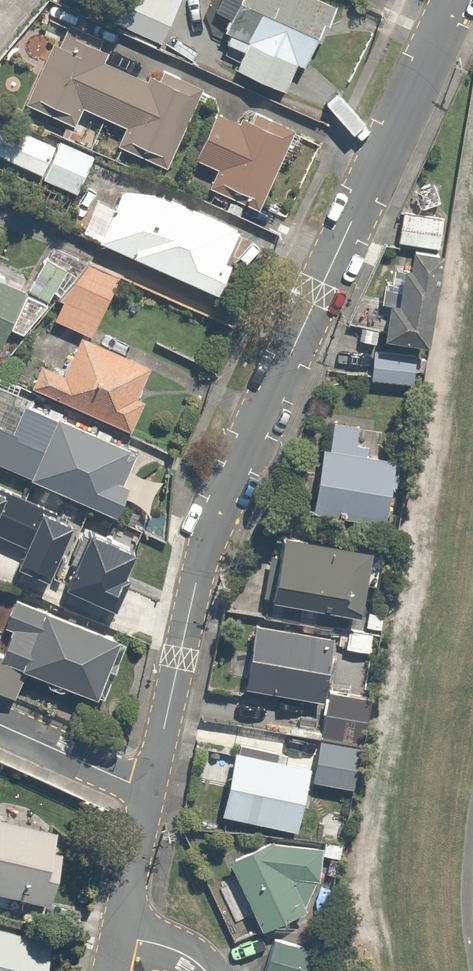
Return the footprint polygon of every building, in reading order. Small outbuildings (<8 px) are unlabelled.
[(81,13),(162,45),(180,0),(86,0),(81,13)] [(311,0),(205,0),(229,12),(214,41),(238,53),(229,72),(292,104),(336,13),(311,0)] [(144,80),(106,63),(114,46),(55,19),(17,102),(76,130),(85,110),(121,127),(112,145),(164,169),(200,90),(150,66),(144,80)] [(259,204),(293,129),(243,106),(235,123),(214,113),(193,161),(211,169),(206,181),(259,204)] [(48,136),(32,172),(79,193),(95,157),(48,136)] [(237,229),(159,194),(119,193),(96,243),(215,297),(229,266),(222,263),(237,229)] [(442,221),(396,214),(392,243),(438,250),(442,221)] [(426,265),(391,256),(370,339),(405,347),(426,265)] [(49,301),(65,269),(42,257),(26,290),(49,301)] [(29,270),(0,258),(0,342),(29,270)] [(75,281),(68,279),(53,327),(94,340),(115,271),(81,260),(75,281)] [(61,376),(35,366),(26,388),(133,430),(157,370),(76,338),(61,376)] [(412,355),(373,351),(369,380),(409,384),(412,355)] [(117,482),(132,446),(0,389),(0,467),(104,512),(115,517),(128,487),(117,482)] [(328,448),(322,448),(315,520),(387,527),(394,459),(367,457),(370,426),(331,422),(328,448)] [(124,625),(147,565),(116,554),(120,543),(76,526),(63,560),(50,555),(36,591),(124,625)] [(367,551),(276,540),(268,602),(359,613),(367,551)] [(0,556),(0,574),(32,589),(39,574),(0,556)] [(5,630),(13,633),(4,654),(0,653),(0,692),(16,699),(27,674),(98,703),(100,699),(104,701),(127,646),(17,601),(5,630)] [(323,703),(326,692),(334,637),(254,624),(244,691),(323,703)] [(376,634),(346,631),(344,653),(374,655),(376,634)] [(326,692),(323,703),(317,743),(356,749),(364,698),(326,692)] [(207,776),(222,778),(216,817),(299,830),(309,767),(226,754),(211,751),(207,776)] [(47,904),(55,870),(63,833),(0,818),(0,893),(47,904)] [(308,883),(320,885),(323,846),(262,840),(264,834),(243,833),(249,849),(226,859),(255,931),(305,910),(308,883)] [(51,938),(0,927),(0,970),(44,970),(51,938)] [(273,939),(263,970),(302,970),(309,951),(273,939)]
